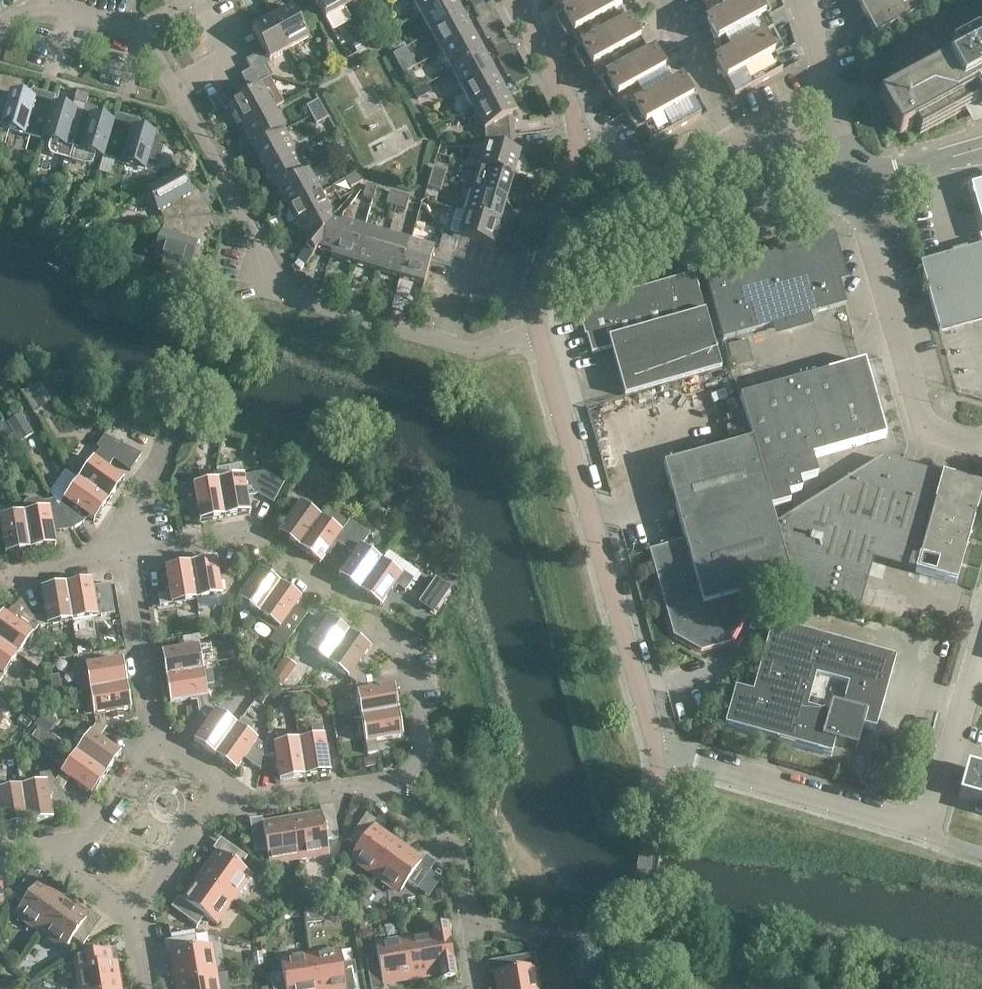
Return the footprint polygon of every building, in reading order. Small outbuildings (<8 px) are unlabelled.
[(339,0),(314,0),(329,27),(348,16),(344,9),(339,0)] [(344,9),(360,0),(339,0),(344,9)] [(421,16),(449,0),(412,0),(421,16)] [(453,0),(449,0),(421,16),(431,35),(462,17),(453,0)] [(474,11),(486,4),(484,0),(472,0),(469,2),(474,11)] [(616,0),(591,0),(562,16),(562,15),(553,19),(560,31),(568,27),(580,49),(581,49),(628,23),(616,0)] [(562,15),(562,16),(591,0),(554,0),(562,15)] [(712,21),(751,0),(701,0),(712,21)] [(763,0),(751,0),(712,21),(706,25),(724,58),(772,32),(760,9),(766,6),(763,0)] [(881,38),(901,28),(904,32),(905,33),(906,34),(907,34),(909,34),(910,33),(911,32),(912,31),(912,30),(912,29),(912,27),(911,26),(910,23),(951,0),(861,0),(881,38)] [(491,13),(486,4),(474,11),(480,20),(491,13)] [(291,8),(271,19),(289,51),(308,40),(291,8)] [(473,36),(462,17),(431,35),(441,53),(473,36)] [(289,51),(271,19),(251,30),(268,61),(269,62),(289,51)] [(647,57),(628,23),(581,49),(580,49),(572,53),(578,65),(587,60),(599,83),(647,57)] [(778,43),(772,32),(724,58),(715,63),(734,98),(782,72),(769,48),(778,43)] [(490,40),(495,48),(507,42),(502,33),(490,40)] [(483,55),(473,36),(441,53),(452,72),(483,55)] [(972,39),(953,49),(952,50),(951,51),(951,52),(950,53),(950,54),(951,55),(951,56),(953,60),(878,101),(886,116),(896,133),(896,134),(897,135),(899,135),(900,135),(914,128),(918,136),(978,104),(981,111),(981,45),(979,40),(978,39),(977,38),(976,38),(975,38),(974,38),(972,39)] [(361,42),(352,46),(356,52),(364,48),(361,42)] [(512,51),(507,42),(495,48),(500,57),(512,51)] [(404,47),(392,54),(396,61),(408,54),(404,47)] [(653,53),(647,57),(599,83),(605,94),(612,91),(624,113),(672,87),(653,53)] [(494,74),(483,55),(452,72),(462,91),(494,74)] [(265,63),(258,67),(266,81),(273,77),(265,63)] [(266,81),(258,67),(251,70),(259,85),(266,81)] [(510,77),(516,86),(527,80),(522,70),(510,77)] [(504,93),(494,74),(462,91),(472,110),(504,93)] [(681,82),(672,87),(624,113),(630,124),(640,119),(652,143),(700,116),(681,82)] [(274,88),(269,87),(262,91),(261,88),(252,93),(230,105),(241,127),(272,110),(283,104),(274,88)] [(419,89),(413,93),(416,100),(423,96),(419,89)] [(0,128),(42,140),(53,105),(11,93),(0,128)] [(516,115),(504,93),(472,110),(484,132),(485,138),(514,135),(512,117),(516,115)] [(323,110),(318,101),(306,108),(311,117),(323,110)] [(83,114),(53,105),(42,140),(51,143),(50,146),(50,151),(51,154),(55,157),(70,161),(83,114)] [(284,131),(272,110),(241,127),(253,148),(284,131)] [(328,119),(323,110),(311,117),(315,125),(328,119)] [(113,123),(83,114),(70,161),(84,165),(89,165),(92,163),(94,159),(95,155),(103,158),(113,123)] [(155,135),(113,123),(103,158),(145,170),(148,161),(159,164),(164,148),(152,145),(155,135)] [(296,152),(284,131),(253,148),(265,169),(296,152)] [(515,153),(514,135),(485,138),(485,144),(479,167),(513,178),(519,154),(515,153)] [(346,152),(341,143),(329,149),(334,158),(346,152)] [(307,173),(296,152),(265,169),(276,191),(307,173)] [(351,161),(346,152),(334,158),(339,167),(351,161)] [(513,178),(479,167),(472,191),(506,201),(513,178)] [(445,172),(433,168),(430,178),(442,182),(445,172)] [(147,191),(165,222),(205,218),(180,173),(147,191)] [(319,195),(307,173),(276,191),(288,212),(319,195)] [(362,182),(357,173),(345,179),(350,189),(362,182)] [(442,182),(430,178),(427,188),(440,192),(442,182)] [(376,188),(366,185),(362,198),(372,201),(376,188)] [(971,188),(981,224),(981,185),(971,188)] [(506,201),(472,191),(465,214),(499,224),(506,201)] [(399,195),(389,192),(385,205),(395,208),(399,195)] [(331,216),(319,195),(288,212),(300,233),(303,231),(302,231),(327,218),(328,218),(331,216)] [(409,198),(399,195),(395,208),(405,210),(409,198)] [(499,224),(465,214),(458,237),(468,240),(492,247),(499,224)] [(189,268),(205,218),(165,222),(154,257),(163,260),(160,272),(176,276),(180,265),(189,268)] [(302,231),(303,231),(309,243),(297,259),(305,266),(317,250),(331,254),(339,227),(331,224),(328,218),(327,218),(302,231)] [(138,220),(120,230),(125,239),(142,229),(138,220)] [(340,223),(339,227),(331,254),(329,259),(330,260),(331,258),(353,265),(363,230),(340,223)] [(386,237),(363,230),(353,265),(376,271),(386,237)] [(846,306),(826,236),(702,271),(722,341),(846,306)] [(410,244),(386,237),(376,271),(399,278),(410,244)] [(441,237),(437,252),(433,251),(430,261),(449,267),(452,256),(463,259),(468,240),(458,237),(457,241),(441,237)] [(433,251),(410,244),(399,278),(423,285),(430,261),(433,251)] [(921,269),(939,331),(981,319),(981,251),(921,269)] [(721,370),(693,274),(577,307),(591,354),(610,348),(624,397),(721,370)] [(724,345),(730,368),(751,362),(745,340),(724,345)] [(864,363),(862,364),(739,398),(751,441),(770,509),(789,504),(787,495),(800,491),(798,482),(817,477),(812,458),(885,437),(871,386),(870,382),(864,363)] [(26,392),(19,392),(32,412),(49,402),(38,384),(26,392)] [(19,416),(6,424),(18,443),(31,435),(19,416)] [(0,424),(0,440),(4,447),(14,440),(3,423),(0,424)] [(97,449),(99,450),(78,480),(108,501),(123,481),(106,469),(113,459),(130,471),(141,455),(104,439),(97,449)] [(770,509),(751,441),(662,466),(684,541),(648,552),(672,636),(700,652),(729,644),(745,615),(739,595),(790,580),(775,525),(770,509)] [(775,525),(790,580),(793,592),(858,611),(859,609),(856,609),(871,558),(915,570),(914,573),(955,584),(975,515),(974,514),(981,489),(981,488),(941,477),(940,482),(895,470),(897,464),(880,459),(775,525)] [(216,470),(218,481),(225,518),(249,513),(247,497),(258,495),(273,504),(284,484),(264,473),(243,477),(241,465),(216,470)] [(108,501),(78,480),(58,508),(64,518),(71,530),(83,523),(80,519),(83,515),(94,522),(108,501)] [(225,518),(218,481),(182,487),(184,498),(196,496),(200,522),(225,518)] [(278,534),(299,549),(320,519),(290,497),(284,506),(294,513),(278,534)] [(23,505),(24,514),(30,551),(55,546),(53,533),(71,530),(64,518),(58,508),(53,500),(43,502),(39,499),(25,502),(23,505)] [(325,512),(320,519),(299,549),(319,563),(334,542),(344,549),(359,528),(348,521),(345,526),(325,512)] [(24,514),(0,518),(0,529),(1,528),(5,555),(30,551),(24,514)] [(369,535),(359,528),(344,549),(354,556),(339,578),(359,592),(381,562),(361,548),(369,535)] [(215,560),(191,565),(196,601),(230,595),(233,584),(219,586),(215,560)] [(399,575),(381,562),(359,592),(380,607),(395,585),(405,592),(414,580),(401,571),(399,575)] [(196,601),(191,565),(166,569),(170,594),(158,597),(160,607),(196,601)] [(244,592),(233,584),(230,595),(259,616),(280,585),(260,570),(244,592)] [(437,579),(420,603),(435,614),(452,589),(437,579)] [(91,581),(66,585),(72,622),(114,615),(109,585),(92,588),(91,581)] [(72,622),(66,585),(41,589),(45,616),(31,618),(38,627),(72,622)] [(300,599),(280,585),(259,616),(256,619),(276,633),(294,608),(300,599)] [(792,597),(787,615),(798,619),(803,600),(792,597)] [(10,619),(2,614),(0,616),(0,643),(18,655),(38,627),(31,618),(20,600),(9,611),(13,615),(10,619)] [(306,616),(294,608),(276,633),(270,641),(281,650),(306,616)] [(297,643),(327,665),(349,634),(328,619),(313,641),(304,634),(297,643)] [(370,648),(349,634),(327,665),(355,684),(365,678),(354,670),(370,648)] [(781,634),(771,669),(762,703),(744,698),(733,736),(785,750),(840,765),(844,753),(866,759),(870,746),(872,736),(884,740),(904,668),(781,634)] [(0,643),(0,681),(18,655),(0,643)] [(161,654),(166,679),(202,672),(200,658),(212,656),(210,645),(161,654)] [(87,677),(89,691),(126,686),(122,661),(74,668),(76,679),(87,677)] [(211,671),(202,672),(166,679),(170,704),(196,699),(198,713),(208,707),(205,687),(214,685),(211,671)] [(277,672),(270,681),(280,689),(287,680),(277,672)] [(58,676),(49,677),(51,698),(62,696),(58,676)] [(367,692),(365,678),(355,684),(361,718),(398,712),(394,687),(367,692)] [(130,710),(126,686),(89,691),(94,725),(107,728),(104,714),(130,710)] [(262,694),(256,701),(261,705),(267,698),(262,694)] [(236,727),(208,707),(198,713),(209,721),(194,742),(214,757),(236,727)] [(402,737),(398,712),(361,718),(367,755),(378,753),(376,742),(402,737)] [(44,714),(35,725),(47,733),(55,722),(44,714)] [(241,719),(236,727),(214,757),(235,772),(246,756),(253,761),(251,765),(259,771),(262,758),(264,746),(248,735),(253,727),(241,719)] [(107,728),(94,725),(75,753),(105,775),(120,755),(98,739),(107,728)] [(312,738),(299,741),(305,777),(329,773),(321,725),(311,727),(312,738)] [(39,730),(33,740),(54,754),(60,744),(39,730)] [(267,738),(264,746),(262,758),(275,756),(280,782),(305,777),(299,741),(279,744),(278,736),(267,738)] [(105,775),(75,753),(55,781),(61,791),(69,780),(91,795),(105,775)] [(966,768),(958,797),(981,804),(981,772),(966,768)] [(38,775),(40,784),(21,787),(27,824),(52,819),(49,806),(55,805),(55,808),(70,806),(61,791),(55,781),(50,773),(38,775)] [(27,824),(21,787),(7,789),(4,778),(0,778),(0,815),(2,828),(27,824)] [(322,816),(292,822),(298,857),(328,852),(326,841),(338,839),(336,827),(324,828),(322,816)] [(298,857),(292,822),(263,826),(265,838),(253,840),(255,852),(267,850),(269,862),(298,857)] [(396,846),(371,828),(364,837),(355,831),(348,841),(357,847),(350,857),(375,875),(396,846)] [(421,863),(396,846),(375,875),(399,893),(407,883),(417,890),(424,880),(414,873),(421,863)] [(219,853),(202,879),(231,900),(249,875),(239,868),(246,858),(236,851),(229,861),(219,853)] [(231,900),(202,879),(184,903),(194,910),(187,920),(197,927),(204,917),(214,924),(231,900)] [(15,914),(41,931),(61,902),(37,884),(30,895),(20,887),(13,897),(23,904),(15,914)] [(445,892),(435,893),(436,903),(446,902),(445,892)] [(86,919),(61,902),(41,931),(65,949),(72,939),(82,947),(89,937),(79,929),(86,919)] [(321,908),(303,910),(305,923),(322,921),(321,908)] [(173,953),(178,982),(213,976),(208,947),(197,949),(195,936),(183,939),(185,951),(173,953)] [(435,937),(405,942),(411,977),(441,973),(439,961),(451,959),(449,947),(437,949),(435,937)] [(411,977),(405,942),(375,947),(377,959),(365,961),(368,973),(379,971),(381,983),(411,977)] [(81,988),(117,988),(113,962),(101,965),(99,953),(87,955),(89,967),(77,968),(81,988)] [(260,953),(252,954),(254,967),(262,966),(260,953)] [(310,958),(315,988),(342,988),(346,988),(344,976),(356,974),(354,962),(342,964),(340,953),(310,958)] [(499,988),(536,988),(532,967),(537,967),(535,955),(494,962),(499,988)] [(310,958),(280,963),(282,974),(270,976),(272,988),(284,986),(284,988),(315,988),(310,958)] [(213,976),(178,982),(179,988),(216,988),(213,976)]
